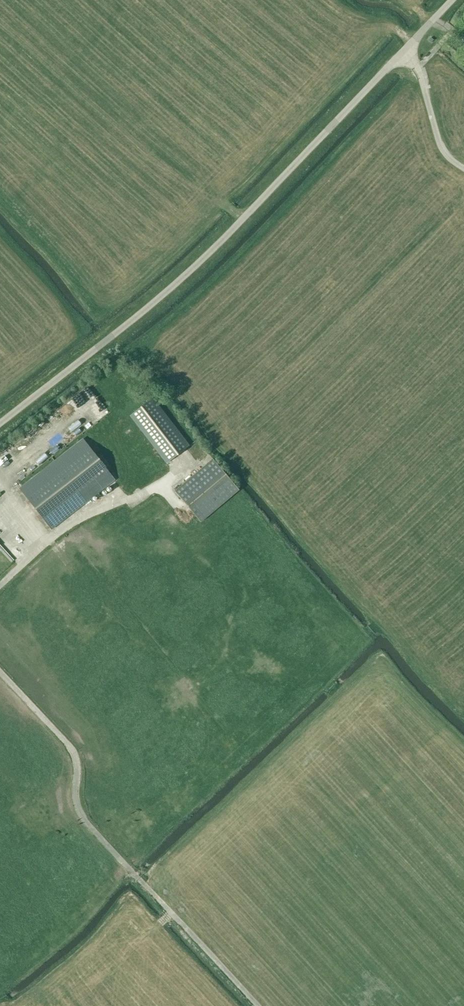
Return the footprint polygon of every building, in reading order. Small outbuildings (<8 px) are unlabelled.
[(167,463),(189,446),(152,398),(130,415),(167,463)] [(103,459),(100,454),(97,457),(83,439),(20,488),(51,529),(114,479),(100,461),(103,459)] [(175,491),(201,522),(239,490),(213,459),(175,491)]
